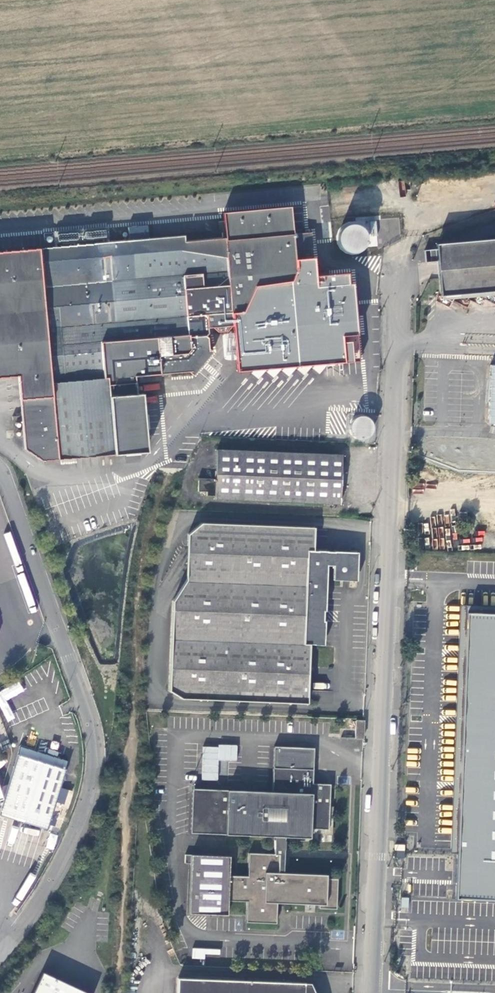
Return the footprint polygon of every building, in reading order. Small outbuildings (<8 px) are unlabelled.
[(294,261),(293,251),(312,249),(311,232),(296,233),(293,207),(224,214),(227,237),(185,241),(185,236),(0,252),(0,378),(19,377),(25,450),(43,462),(69,459),(144,453),(139,397),(135,396),(133,377),(188,372),(192,376),(214,350),(210,347),(209,339),(206,337),(209,334),(209,330),(212,330),(217,335),(228,334),(232,328),(236,328),(240,372),(347,363),(344,336),(360,335),(356,284),(351,285),(350,274),(319,277),(317,260),(294,261)] [(378,218),(355,216),(354,224),(341,223),(339,248),(375,251),(378,218)] [(494,290),(494,239),(437,244),(441,295),(494,290)] [(374,421),(356,415),(350,434),(368,440),(374,421)] [(214,498),(341,503),(343,453),(216,448),(214,479),(197,478),(197,491),(205,491),(205,495),(214,496),(214,498)] [(183,695),(309,700),(311,642),(323,643),(325,585),(326,564),(335,564),(334,579),(358,580),(359,551),(315,550),(316,526),(190,521),(187,577),(175,598),(170,687),(183,695)] [(455,899),(494,901),(494,615),(469,614),(458,855),(455,899)] [(364,737),(365,720),(357,719),(356,737),(364,737)] [(286,830),(312,832),(312,822),(334,823),(334,804),(331,804),(332,782),(314,781),(315,746),(275,744),(273,790),(193,786),(191,831),(275,834),(275,852),(250,851),(249,874),(230,873),(230,854),(192,852),(189,910),(228,912),(228,898),(248,899),(247,915),(247,919),(277,920),(277,909),(277,900),(320,902),(320,906),(337,906),(339,877),(327,876),(327,873),(284,871),(285,853),(286,830)] [(20,745),(17,754),(65,769),(67,761),(20,745)] [(218,747),(203,746),(203,759),(202,779),(219,780),(219,760),(238,761),(239,745),(219,745),(218,747)] [(17,754),(0,809),(0,814),(46,829),(65,769),(17,754)] [(54,849),(57,835),(50,833),(46,848),(54,849)] [(192,958),(205,959),(205,954),(220,954),(220,949),(193,948),(192,958)] [(41,971),(34,986),(31,992),(87,992),(41,971)] [(307,983),(179,979),(179,992),(317,992),(315,988),(313,983),(307,983)]
